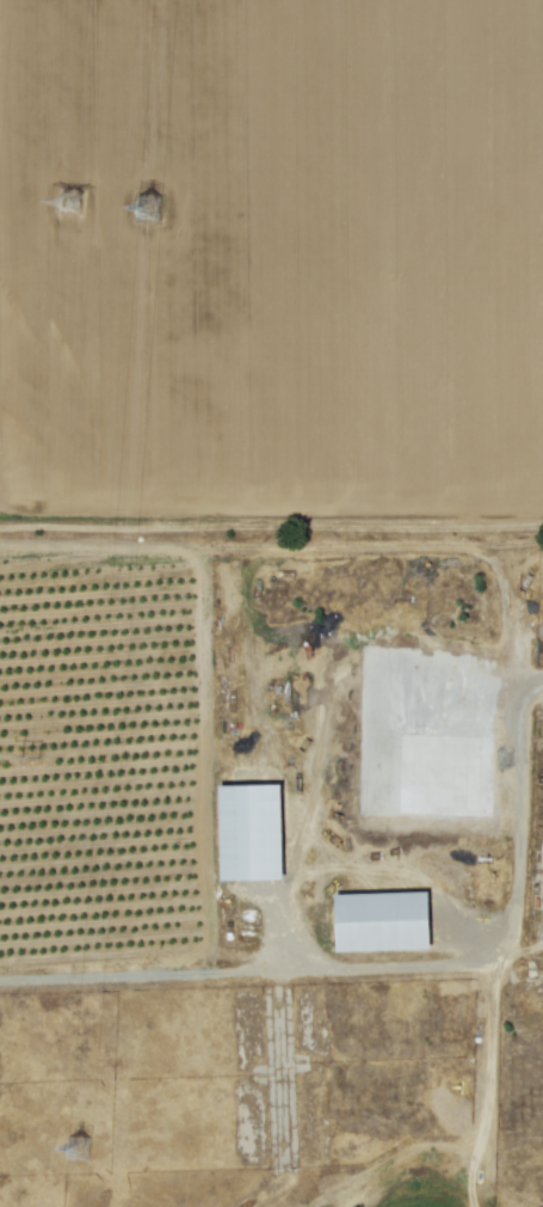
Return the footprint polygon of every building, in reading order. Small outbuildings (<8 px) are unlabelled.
[(218,784),(220,879),(282,878),(280,783),(218,784)] [(334,893),(336,950),(429,947),(428,891),(334,893)]
